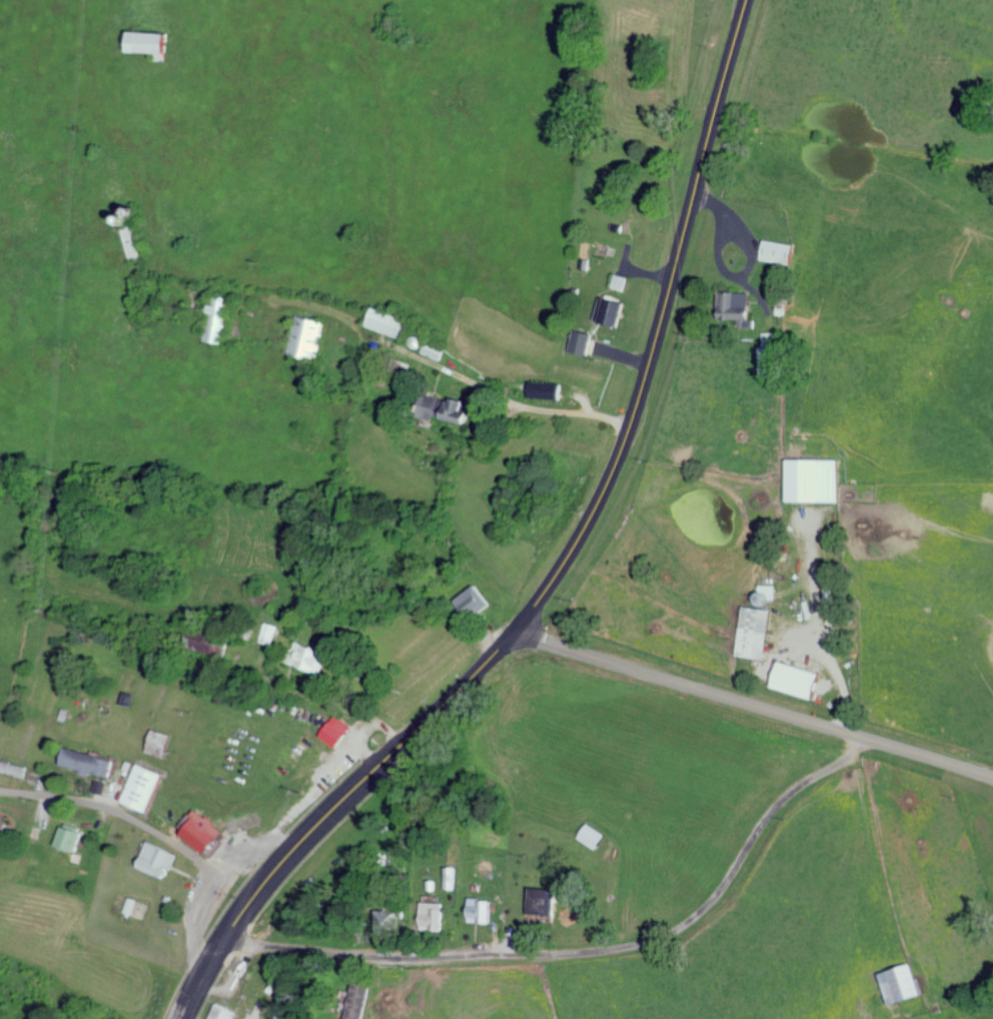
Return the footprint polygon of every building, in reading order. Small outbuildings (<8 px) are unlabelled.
[(122,53),(161,54),(162,34),(123,32),(122,53)] [(759,258),(788,264),(792,244),(764,238),(759,258)] [(611,287),(623,291),(627,277),(615,273),(611,287)] [(717,290),(716,317),(747,318),(748,292),(717,290)] [(629,301),(608,296),(602,321),(623,325),(629,301)] [(211,340),(228,343),(234,307),(216,304),(211,340)] [(414,319),(380,307),(373,326),(408,338),(414,319)] [(328,320),(300,314),(291,352),(319,358),(328,320)] [(570,351),(589,355),(594,333),(575,328),(570,351)] [(759,345),(760,377),(773,376),(773,371),(781,371),(779,332),(764,332),(764,345),(759,345)] [(564,399),(566,383),(536,380),(534,397),(564,399)] [(441,414),(483,424),(485,414),(473,411),(475,403),(434,393),(429,414),(440,416),(441,414)] [(838,501),(838,458),(785,457),(784,500),(838,501)] [(494,604),(482,584),(461,596),(473,616),(494,604)] [(763,659),(769,608),(741,605),(736,655),(763,659)] [(338,650),(301,640),(295,662),(332,672),(338,650)] [(816,673),(776,659),(767,685),(807,699),(816,673)] [(340,748),(356,726),(339,714),(323,736),(340,748)] [(169,758),(175,734),(157,729),(150,753),(169,758)] [(111,777),(117,759),(71,746),(65,766),(92,774),(93,772),(111,777)] [(168,773),(144,762),(126,801),(150,812),(168,773)] [(191,834),(213,854),(229,836),(207,816),(191,834)] [(580,838),(598,849),(608,834),(589,823),(580,838)] [(87,831),(66,825),(60,845),(82,851),(87,831)] [(142,866),(172,879),(183,852),(152,840),(142,866)] [(458,889),(458,867),(447,867),(447,888),(458,889)] [(563,908),(559,898),(564,897),(559,884),(532,894),(540,916),(563,908)] [(471,898),(471,921),(496,922),(497,899),(471,898)] [(446,919),(446,903),(427,902),(427,919),(446,919)] [(876,970),(883,1003),(918,996),(911,963),(876,970)] [(377,983),(360,979),(350,1018),(369,1018),(377,983)] [(220,1003),(214,1018),(235,1018),(239,1010),(220,1003)]
